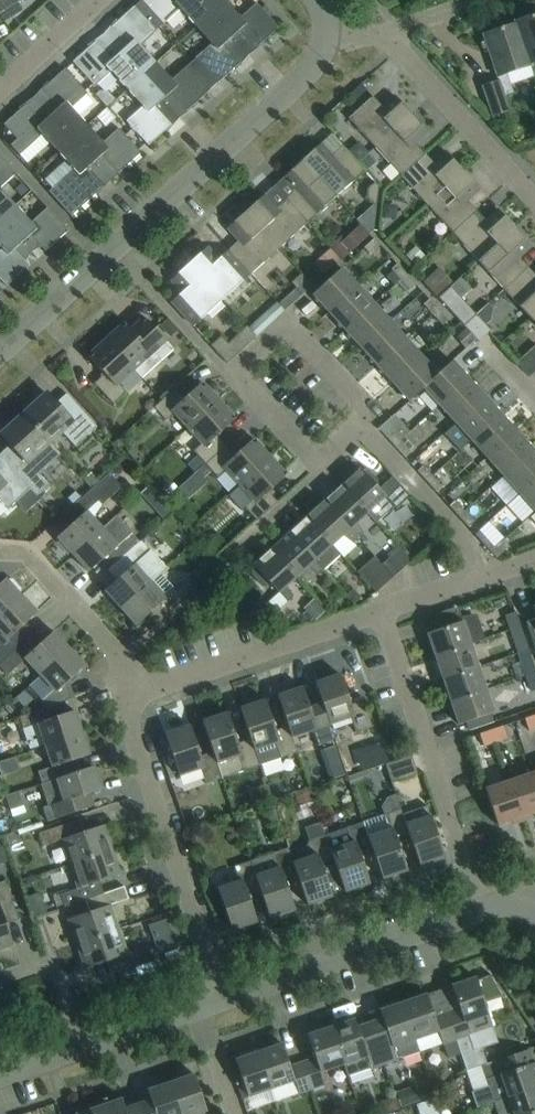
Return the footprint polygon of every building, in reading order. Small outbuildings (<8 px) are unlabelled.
[(4,11),(17,3),(21,0),(0,0),(0,5),(4,11)] [(210,13),(198,0),(142,0),(163,24),(179,9),(195,27),(210,13)] [(224,0),(198,0),(210,13),(224,0)] [(210,13),(248,55),(278,27),(256,3),(240,18),(224,0),(210,13)] [(0,13),(0,16),(4,21),(22,10),(17,3),(4,11),(0,13)] [(141,76),(155,63),(140,45),(156,31),(134,6),(103,34),(141,76)] [(217,83),(248,55),(210,13),(195,27),(211,44),(195,59),(217,83)] [(530,65),(531,65),(530,63),(534,61),(534,15),(515,21),(530,65)] [(515,24),(483,35),(498,81),(499,80),(504,95),(513,92),(507,73),(518,69),(530,65),(515,21),(515,22),(515,24)] [(126,89),(141,76),(103,34),(72,62),(94,86),(110,72),(126,89)] [(141,76),(179,118),(210,90),(187,65),(171,80),(155,63),(141,76)] [(72,139),(86,125),(71,108),(87,93),(65,69),(34,97),(72,139)] [(148,146),(179,118),(141,76),(126,89),(142,106),(126,121),(148,146)] [(504,95),(499,80),(498,81),(482,86),(492,117),(509,111),(504,95)] [(121,96),(105,110),(115,121),(131,107),(121,96)] [(374,147),(411,114),(394,96),(378,110),(370,100),(373,97),(372,96),(348,118),(374,147)] [(57,152),(72,139),(34,97),(3,125),(16,139),(10,145),(19,155),(42,134),(57,152)] [(400,176),(424,154),(424,153),(420,156),(412,147),(428,132),(411,114),(374,147),(400,176)] [(72,139),(110,180),(141,152),(118,128),(102,143),(86,125),(72,139)] [(71,216),(110,180),(72,139),(57,152),(73,169),(57,184),(60,187),(51,195),(71,216)] [(302,160),(335,197),(364,170),(342,146),(341,147),(344,151),(335,159),(321,143),(302,160)] [(426,204),(463,171),(446,152),(430,167),(421,157),(425,154),(424,154),(400,176),(426,204)] [(15,205),(1,190),(17,175),(0,157),(0,218),(0,219),(15,205)] [(307,223),(335,197),(302,160),(284,177),(298,193),(289,201),(285,198),(307,223)] [(452,233),(476,210),(472,213),(463,204),(479,189),(463,171),(426,204),(452,233)] [(374,207),(357,222),(368,235),(373,230),(378,186),(375,183),(367,189),(367,197),(374,207)] [(307,223),(285,198),(284,199),(288,202),(278,211),(264,195),(245,212),(278,248),(307,223)] [(0,219),(31,252),(39,245),(45,251),(67,231),(45,206),(29,221),(15,205),(0,219)] [(396,207),(382,205),(380,219),(394,221),(396,207)] [(478,261),(514,228),(498,209),(481,224),(473,214),(477,211),(476,210),(452,233),(478,261)] [(250,274),(278,248),(245,212),(227,229),(241,245),(232,253),(229,250),(228,250),(250,274)] [(31,252),(0,219),(0,248),(1,249),(0,250),(0,280),(6,286),(28,266),(23,260),(31,252)] [(504,289),(528,267),(527,267),(524,270),(515,261),(531,246),(514,228),(478,261),(504,289)] [(369,254),(379,244),(374,238),(363,248),(369,254)] [(335,260),(353,251),(347,240),(330,249),(335,260)] [(250,274),(228,250),(231,254),(221,263),(207,247),(188,263),(221,300),(250,274)] [(193,326),(221,300),(188,263),(170,280),(185,296),(175,305),(172,301),(171,302),(193,326)] [(401,280),(406,274),(397,264),(391,269),(401,280)] [(534,313),(534,279),(533,280),(525,271),(528,268),(528,267),(504,289),(530,318),(534,313)] [(329,313),(358,286),(341,268),(312,294),(329,313)] [(438,298),(450,286),(454,283),(439,268),(424,282),(438,298)] [(406,274),(401,280),(410,290),(416,284),(406,274)] [(345,330),(374,304),(358,286),(329,313),(345,330)] [(464,326),(476,315),(450,286),(438,298),(460,322),(464,326)] [(432,315),(438,309),(429,299),(423,304),(432,315)] [(284,311),(279,305),(276,302),(247,329),(255,337),(284,311)] [(361,348),(390,322),(374,304),(345,330),(361,348)] [(482,314),(495,328),(504,319),(490,306),(482,314)] [(438,309),(432,315),(442,325),(448,320),(438,309)] [(464,326),(475,339),(476,339),(479,342),(491,331),(476,315),(464,326)] [(105,339),(134,370),(141,378),(169,352),(151,332),(141,341),(124,322),(105,339)] [(377,365),(406,339),(390,322),(361,348),(377,365)] [(475,339),(464,326),(460,322),(454,328),(460,334),(455,338),(465,348),(475,339)] [(255,337),(247,329),(246,327),(227,344),(220,336),(211,345),(227,363),(255,337)] [(118,384),(134,370),(105,339),(87,356),(104,374),(94,383),(113,404),(126,392),(118,384)] [(393,383),(422,357),(406,339),(377,365),(393,383)] [(515,363),(528,377),(534,370),(534,359),(528,351),(515,363)] [(438,374),(437,374),(422,357),(393,383),(409,401),(423,388),(438,374)] [(439,405),(468,379),(452,361),(437,374),(438,374),(423,388),(439,405)] [(455,423),(484,397),(468,379),(439,405),(455,423)] [(187,428),(218,400),(202,382),(183,399),(174,389),(153,407),(165,421),(174,413),(187,428)] [(23,414),(49,442),(61,432),(75,447),(96,427),(75,403),(64,413),(46,393),(23,414)] [(471,440),(500,414),(484,397),(455,423),(471,440)] [(205,464),(225,445),(216,436),(235,419),(218,400),(187,428),(201,444),(193,451),(205,464)] [(37,453),(49,442),(23,414),(0,434),(18,454),(7,464),(29,488),(30,488),(41,500),(52,490),(38,475),(48,465),(37,453)] [(393,445),(400,439),(409,431),(394,414),(378,429),(393,445)] [(487,458),(516,432),(500,414),(471,440),(487,458)] [(503,476),(532,449),(516,432),(487,458),(503,476)] [(239,485),(270,457),(253,438),(234,455),(225,445),(205,464),(194,474),(204,485),(215,475),(217,477),(225,470),(239,485)] [(400,439),(393,445),(404,457),(411,452),(400,439)] [(534,479),(534,453),(532,449),(503,476),(519,493),(534,479)] [(170,451),(158,463),(167,472),(156,483),(171,498),(194,475),(170,451)] [(197,456),(187,465),(195,473),(205,464),(197,456)] [(270,457),(239,485),(253,500),(244,508),(256,521),(277,502),(268,492),(286,475),(270,457)] [(7,464),(0,471),(0,501),(7,509),(29,488),(7,464)] [(427,482),(433,477),(423,466),(417,471),(427,482)] [(342,485),(367,512),(375,522),(394,505),(396,508),(410,495),(392,476),(378,489),(360,468),(342,485)] [(442,468),(433,477),(427,482),(436,492),(441,486),(442,487),(452,479),(442,468)] [(99,482),(91,489),(81,499),(89,508),(97,501),(101,505),(121,487),(109,473),(99,482)] [(91,489),(99,482),(90,473),(83,480),(91,489)] [(519,493),(534,511),(534,479),(519,493)] [(356,522),(367,512),(342,485),(324,501),(358,538),(363,533),(356,522)] [(74,492),(67,498),(73,505),(81,499),(74,492)] [(352,543),(358,538),(324,501),(306,517),(331,544),(342,535),(352,543)] [(458,516),(464,511),(455,501),(449,506),(458,516)] [(72,555),(101,528),(86,511),(57,537),(72,555)] [(468,527),(473,521),(464,511),(458,516),(468,527)] [(112,567),(139,542),(116,516),(102,529),(101,528),(72,555),(88,572),(104,558),(112,567)] [(331,545),(331,544),(306,517),(289,533),(322,570),(340,554),(331,545)] [(317,575),(322,570),(289,533),(271,549),(296,576),(306,567),(317,575)] [(490,552),(496,546),(487,536),(481,542),(490,552)] [(496,546),(490,552),(496,558),(506,548),(501,542),(496,546)] [(120,576),(104,590),(120,607),(160,572),(144,555),(148,552),(139,543),(112,567),(120,576)] [(382,564),(393,577),(410,561),(399,548),(382,564)] [(296,576),(271,549),(253,565),(254,567),(253,568),(252,573),(262,585),(268,585),(269,583),(278,593),(266,603),(275,613),(293,597),(286,586),(296,576)] [(393,577),(382,564),(381,565),(373,557),(356,573),(375,593),(393,577)] [(160,572),(120,608),(136,625),(155,608),(163,617),(194,589),(186,579),(175,589),(160,572)] [(21,596),(5,578),(0,583),(0,614),(21,596)] [(28,638),(19,628),(36,613),(21,596),(0,614),(0,663),(28,638)] [(435,656),(470,644),(484,639),(476,614),(461,617),(457,606),(434,614),(439,629),(427,633),(435,656)] [(510,631),(520,627),(515,612),(505,615),(510,631)] [(525,621),(534,650),(534,618),(525,621)] [(520,627),(510,631),(515,646),(525,642),(520,627)] [(69,649),(53,632),(36,647),(28,638),(0,663),(0,668),(6,674),(24,658),(40,675),(69,649)] [(442,678),(478,667),(470,644),(435,656),(442,678)] [(41,709),(49,706),(74,698),(68,681),(84,666),(69,649),(40,675),(55,692),(37,698),(41,709)] [(534,672),(534,671),(528,650),(517,654),(519,661),(514,663),(519,678),(525,676),(534,672)] [(450,701),(486,689),(478,667),(442,678),(450,701)] [(525,676),(530,691),(534,689),(534,672),(525,676)] [(325,713),(329,724),(350,717),(355,732),(372,727),(363,700),(350,705),(340,674),(315,683),(325,713)] [(329,724),(325,713),(312,717),(302,687),(277,696),(287,726),(292,737),(313,730),(318,745),(334,740),(329,724)] [(486,689),(450,701),(458,724),(493,712),(486,689)] [(292,737),(287,726),(275,730),(264,700),(240,708),(250,739),(259,765),(297,752),(292,737)] [(44,745),(82,733),(74,711),(53,718),(49,706),(41,709),(19,716),(26,737),(40,732),(44,745)] [(259,765),(250,739),(237,743),(227,713),(202,721),(212,752),(217,763),(237,756),(242,771),(259,765)] [(534,728),(534,715),(524,719),(528,731),(534,728)] [(491,730),(495,742),(507,738),(506,736),(517,732),(514,722),(491,730)] [(217,763),(212,752),(200,756),(189,726),(164,734),(179,776),(200,769),(205,783),(222,778),(217,763)] [(483,746),(495,742),(491,730),(479,734),(483,746)] [(41,784),(56,779),(72,774),(68,762),(89,755),(82,733),(44,745),(52,767),(37,772),(41,784)] [(339,758),(334,743),(324,747),(329,762),(339,758)] [(410,755),(394,760),(384,764),(391,784),(417,775),(410,755)] [(531,773),(522,776),(518,763),(505,768),(509,781),(508,781),(522,821),(531,818),(530,814),(534,812),(534,786),(531,773)] [(72,774),(56,779),(63,802),(101,789),(93,767),(72,774)] [(512,824),(522,821),(508,781),(485,789),(497,825),(511,821),(512,824)] [(294,798),(298,808),(313,803),(309,793),(294,798)] [(402,814),(409,836),(419,866),(444,857),(427,806),(402,814)] [(409,836),(402,814),(400,809),(362,822),(371,849),(382,879),(407,870),(396,840),(409,836)] [(359,853),(371,849),(362,822),(325,835),(334,861),(344,892),(369,883),(359,853)] [(69,864),(111,850),(103,825),(73,835),(69,823),(39,833),(43,846),(61,840),(69,864)] [(321,866),(334,861),(325,835),(308,841),(304,851),(306,858),(293,863),(296,874),(306,905),(332,896),(321,866)] [(296,874),(293,863),(288,848),(250,861),(258,887),(269,917),(294,909),(284,878),(296,874)] [(93,897),(95,896),(91,884),(119,874),(111,850),(69,864),(77,888),(59,894),(64,907),(93,897)] [(246,891),(258,887),(250,861),(233,866),(238,881),(217,889),(231,930),(256,922),(246,891)] [(13,945),(3,916),(14,912),(15,914),(16,914),(4,881),(0,882),(0,949),(13,945)] [(76,944),(118,929),(110,905),(128,899),(124,886),(95,896),(93,897),(97,909),(68,919),(76,944)] [(128,939),(136,937),(129,909),(120,911),(128,939)] [(179,910),(163,914),(171,942),(187,937),(179,910)] [(118,929),(76,944),(85,968),(114,959),(118,971),(149,960),(144,947),(126,954),(118,929)] [(182,966),(178,953),(165,958),(170,970),(182,966)] [(481,1065),(486,1063),(481,1047),(497,1042),(482,999),(490,996),(493,991),(489,980),(484,977),(476,980),(475,977),(451,986),(459,1008),(446,1013),(455,1041),(456,1041),(466,1071),(481,1066),(481,1065)] [(455,1041),(446,1013),(434,1017),(426,994),(402,1002),(419,1052),(442,1044),(443,1045),(455,1041)] [(382,1064),(419,1052),(402,1002),(379,1010),(387,1033),(373,1038),(382,1064)] [(382,1064),(373,1038),(361,1042),(354,1019),(329,1027),(342,1065),(343,1065),(347,1077),(382,1064)] [(321,1073),(342,1065),(329,1027),(307,1035),(315,1058),(301,1062),(311,1091),(325,1086),(321,1073)] [(311,1091),(301,1062),(289,1066),(282,1044),(258,1052),(257,1047),(256,1047),(271,1088),(276,1103),(311,1091)] [(241,1099),(271,1088),(256,1047),(238,1053),(240,1058),(235,1060),(244,1086),(237,1088),(241,1099)] [(493,1101),(534,1087),(534,1062),(514,1069),(509,1056),(486,1063),(481,1065),(481,1066),(488,1087),(471,1093),(476,1107),(493,1101)] [(180,1113),(196,1113),(206,1111),(193,1074),(169,1082),(180,1113)] [(169,1082),(147,1090),(154,1113),(151,1113),(180,1113),(169,1082)] [(493,1101),(498,1113),(533,1113),(534,1113),(534,1087),(493,1101)] [(121,1098),(96,1107),(99,1113),(127,1113),(121,1098)]
